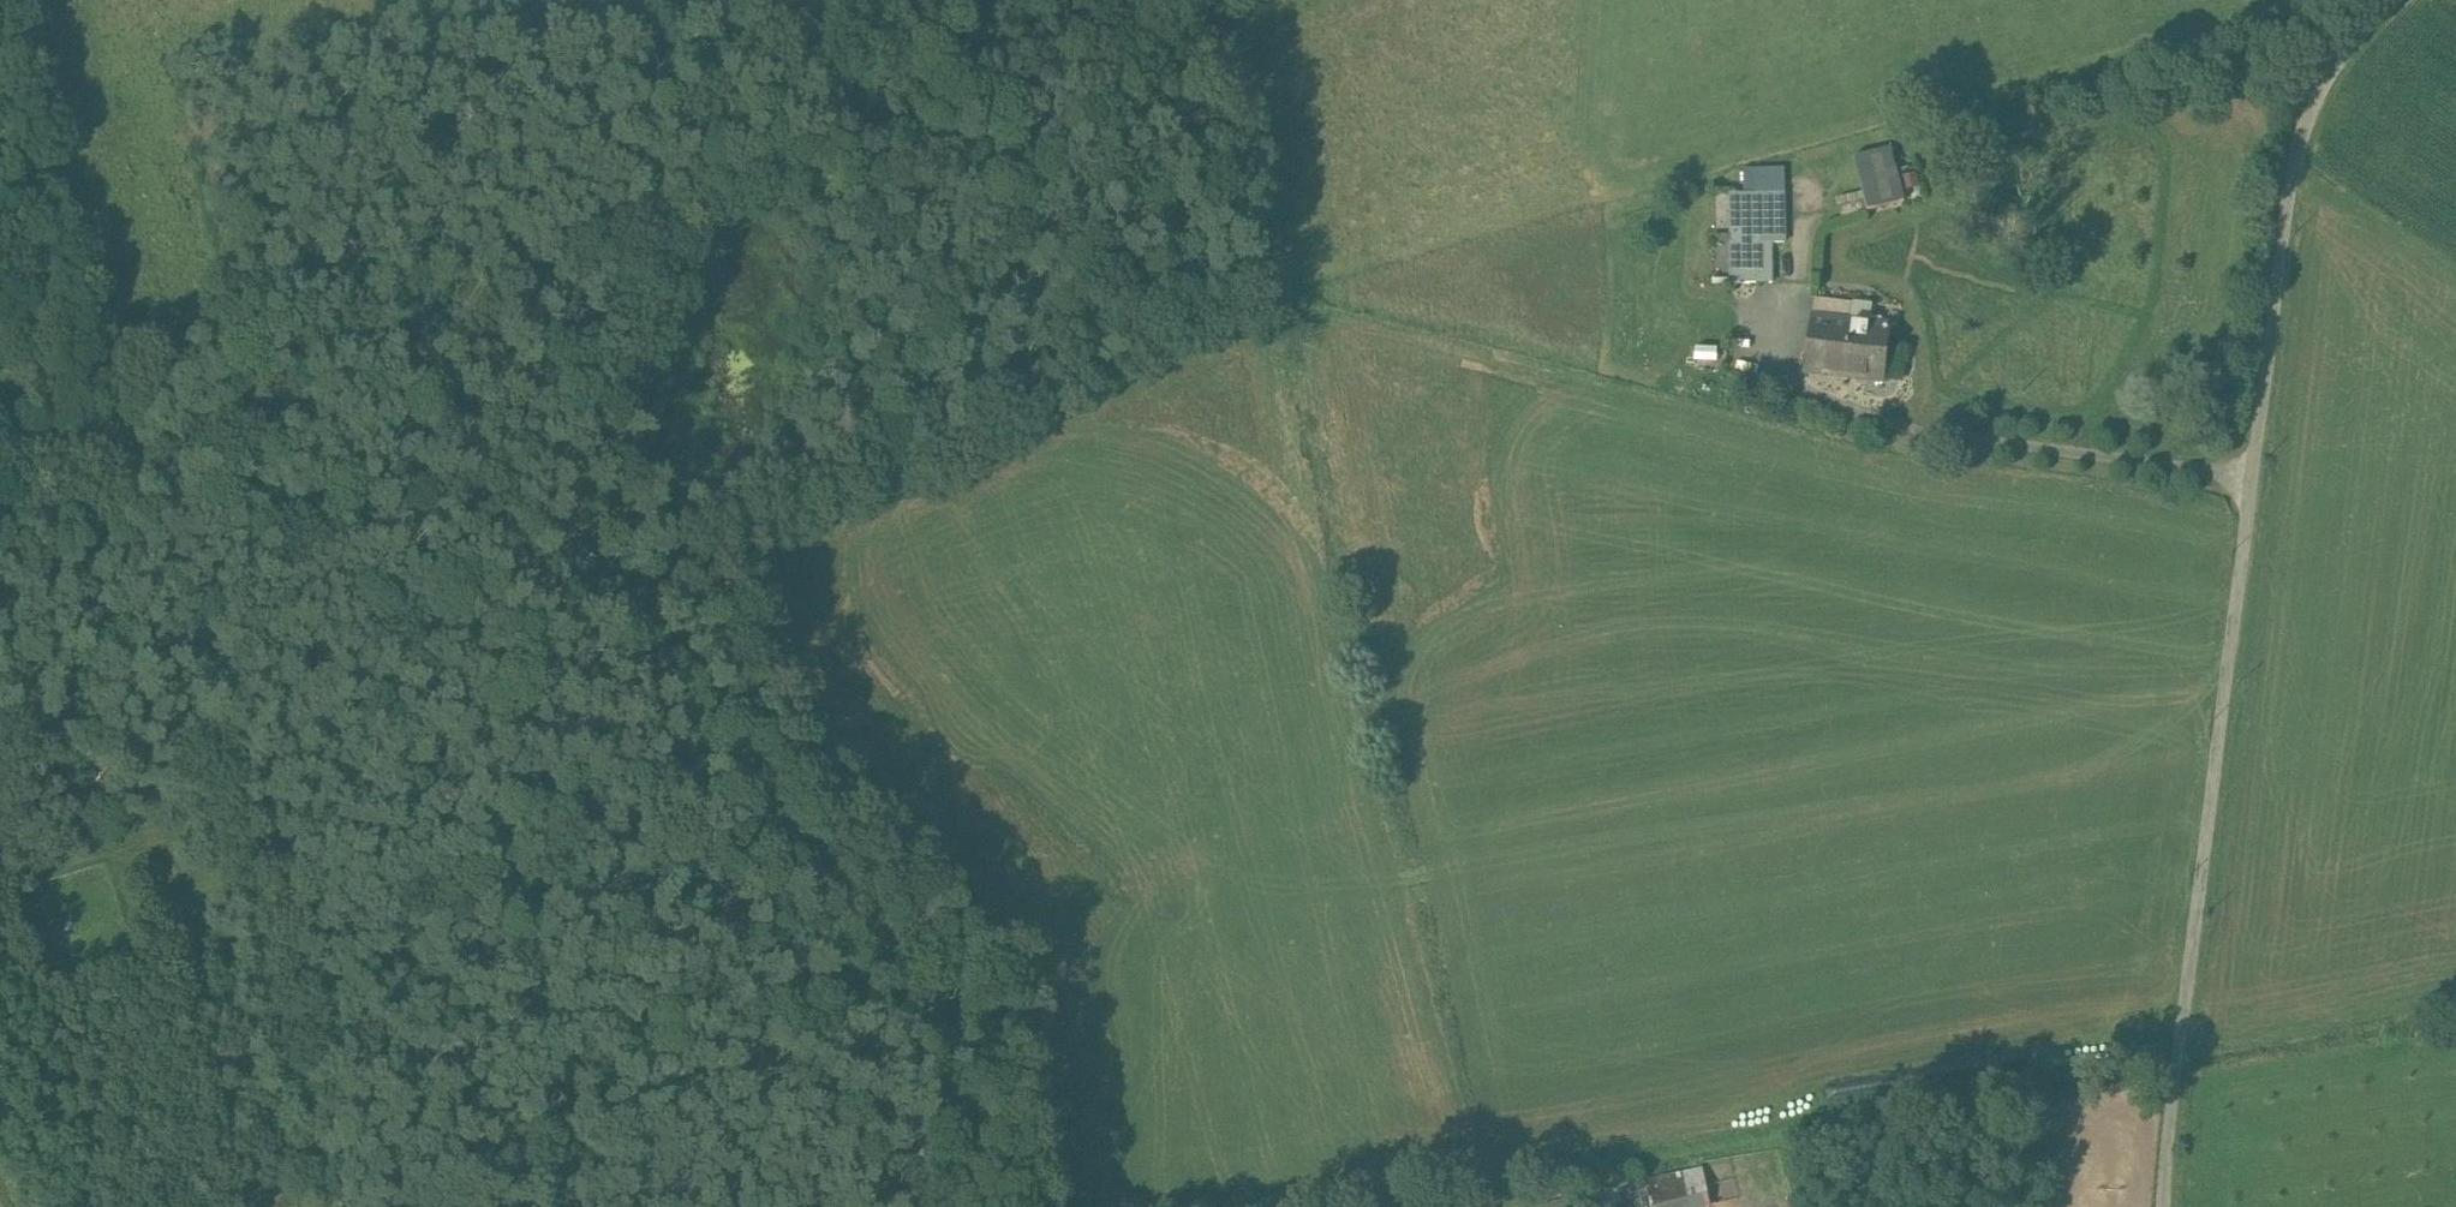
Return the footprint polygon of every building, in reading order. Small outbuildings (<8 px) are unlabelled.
[(1891,147),(1853,157),(1864,198),(1867,210),(1905,200),(1895,162),(1891,147)] [(1772,283),(1772,243),(1784,243),(1784,168),(1745,168),(1745,193),(1734,193),(1734,283),(1772,283)] [(1916,172),(1902,176),(1905,187),(1919,183),(1916,172)] [(1841,217),(1867,210),(1864,198),(1838,204),(1841,217)] [(1816,298),(1813,317),(1870,324),(1872,305),(1816,298)] [(1870,324),(1813,317),(1806,371),(1884,381),(1891,327),(1870,324)] [(1582,1195),(1585,1206),(1703,1206),(1714,1204),(1706,1167),(1582,1195)] [(1780,1200),(1782,1206),(1799,1206),(1796,1195),(1780,1200)] [(1562,1199),(1538,1206),(1539,1206),(1565,1206),(1562,1199)]
